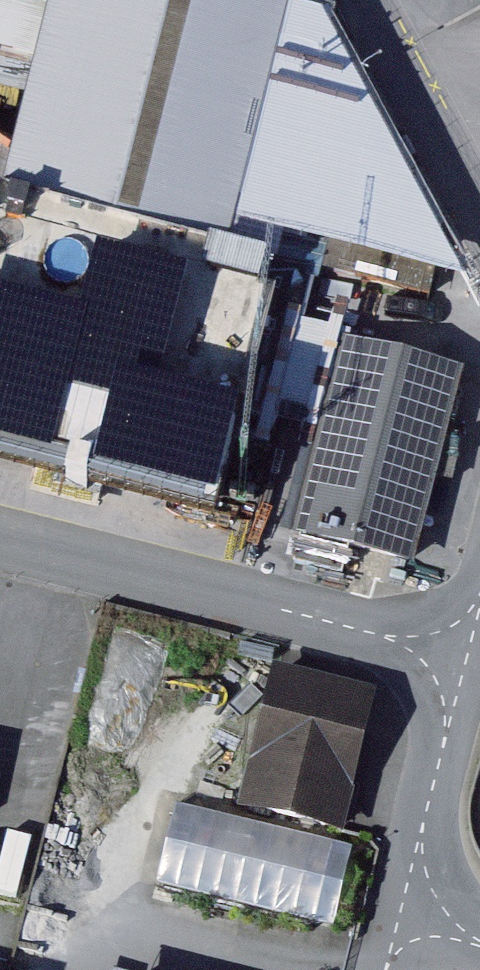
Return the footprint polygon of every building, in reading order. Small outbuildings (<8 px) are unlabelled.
[(36,83),(46,0),(0,0),(0,78),(36,83)] [(306,0),(60,0),(12,200),(246,255),(294,55),(306,0)] [(453,249),(360,70),(294,55),(246,255),(441,301),(453,249)] [(271,303),(0,236),(0,474),(216,526),(271,303)] [(417,553),(462,378),(352,349),(307,525),(417,553)] [(379,691),(285,668),(251,806),(346,829),(379,691)] [(180,799),(160,880),(337,924),(357,843),(180,799)]
